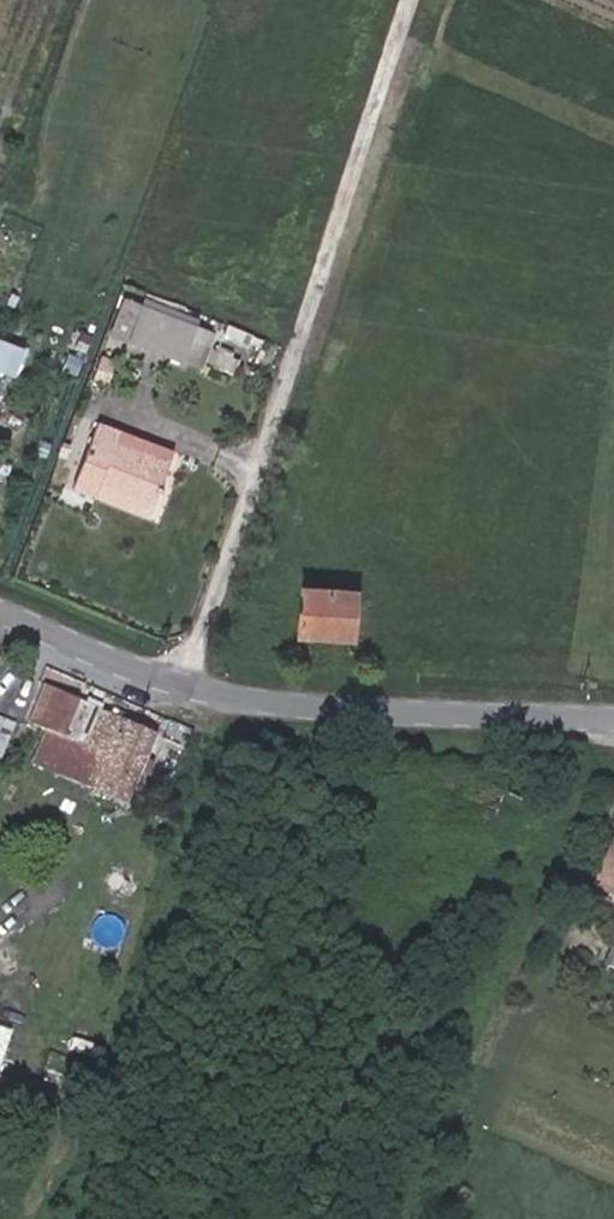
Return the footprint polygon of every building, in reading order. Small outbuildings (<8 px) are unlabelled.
[(196,325),(143,305),(130,342),(183,361),(196,325)] [(99,487),(152,508),(171,459),(118,438),(121,431),(99,422),(74,487),(95,496),(99,487)] [(148,519),(152,508),(99,487),(95,496),(148,519)] [(355,590),(301,588),(298,636),(353,638),(355,590)] [(39,725),(63,735),(78,703),(53,692),(39,725)] [(78,703),(63,735),(109,758),(95,792),(124,805),(154,739),(78,703)] [(596,757),(567,755),(567,765),(595,765),(596,757)] [(596,891),(613,898),(613,850),(596,891)] [(4,1075),(15,1025),(0,1021),(0,1074),(4,1075)]
